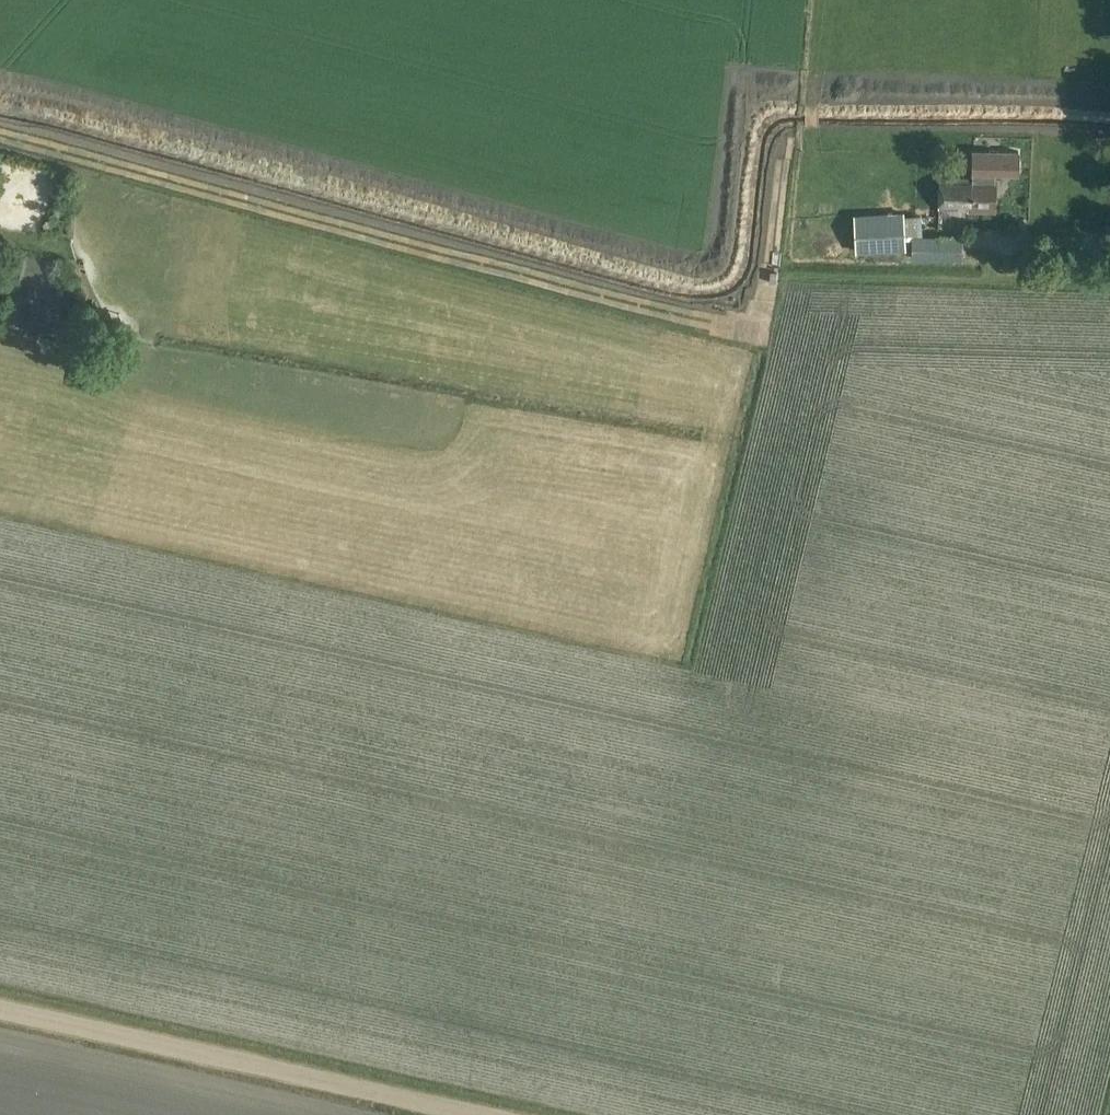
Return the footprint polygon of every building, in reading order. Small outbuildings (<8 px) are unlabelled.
[(994,180),(994,174),(1019,174),(1019,151),(972,150),(971,173),(973,173),(972,179),(941,178),(940,206),(965,208),(965,206),(969,206),(969,211),(996,213),(998,180),(994,180)] [(905,237),(911,236),(922,236),(921,215),(903,216),(903,208),(854,211),(856,252),(906,248),(905,237)] [(962,235),(911,236),(912,259),(963,258),(962,235)]
